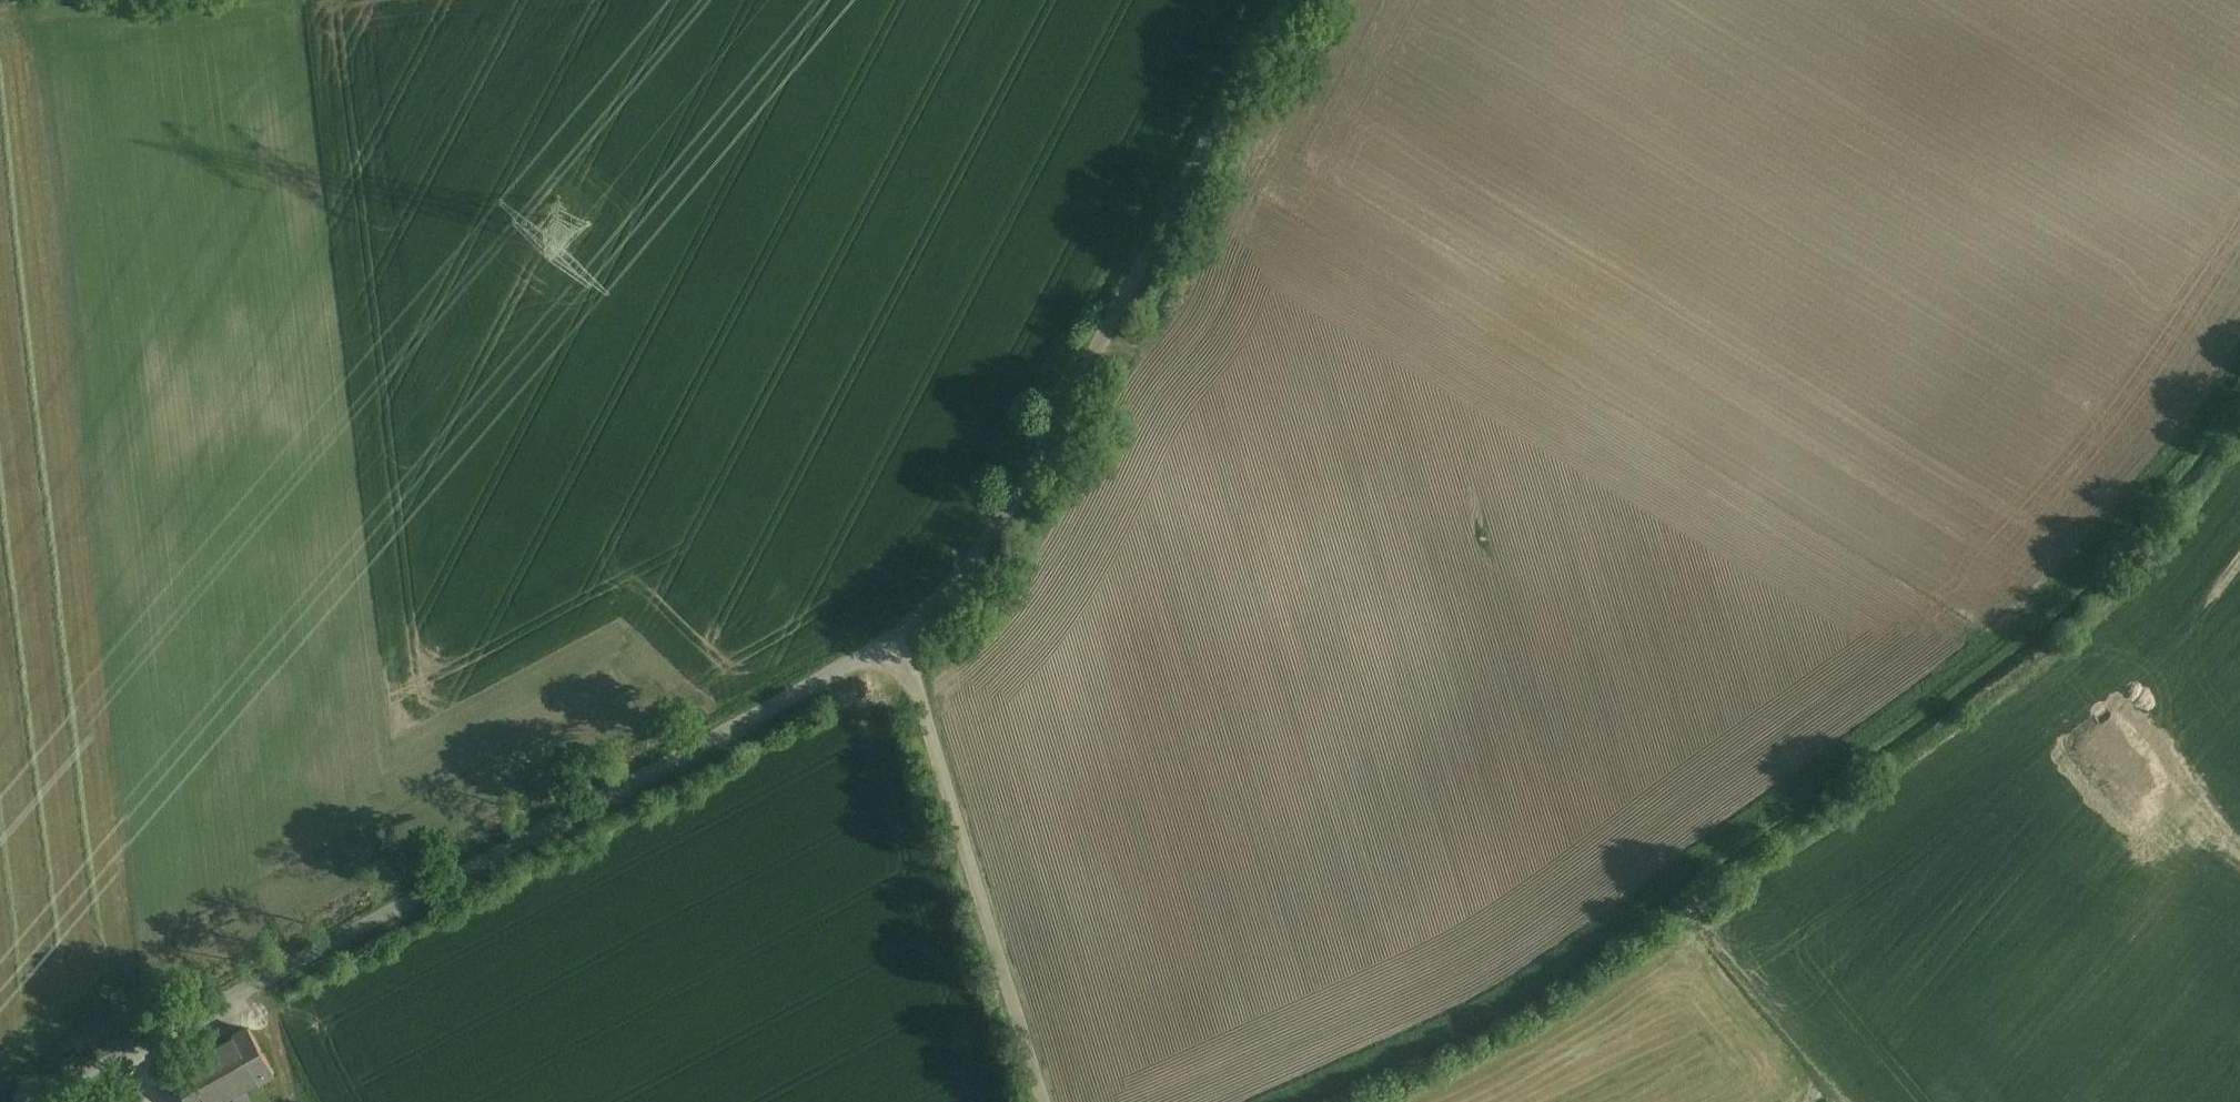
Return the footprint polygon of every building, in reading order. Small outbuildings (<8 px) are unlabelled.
[(231,1023),(168,1056),(192,1101),(211,1101),(260,1077),(231,1023)]
